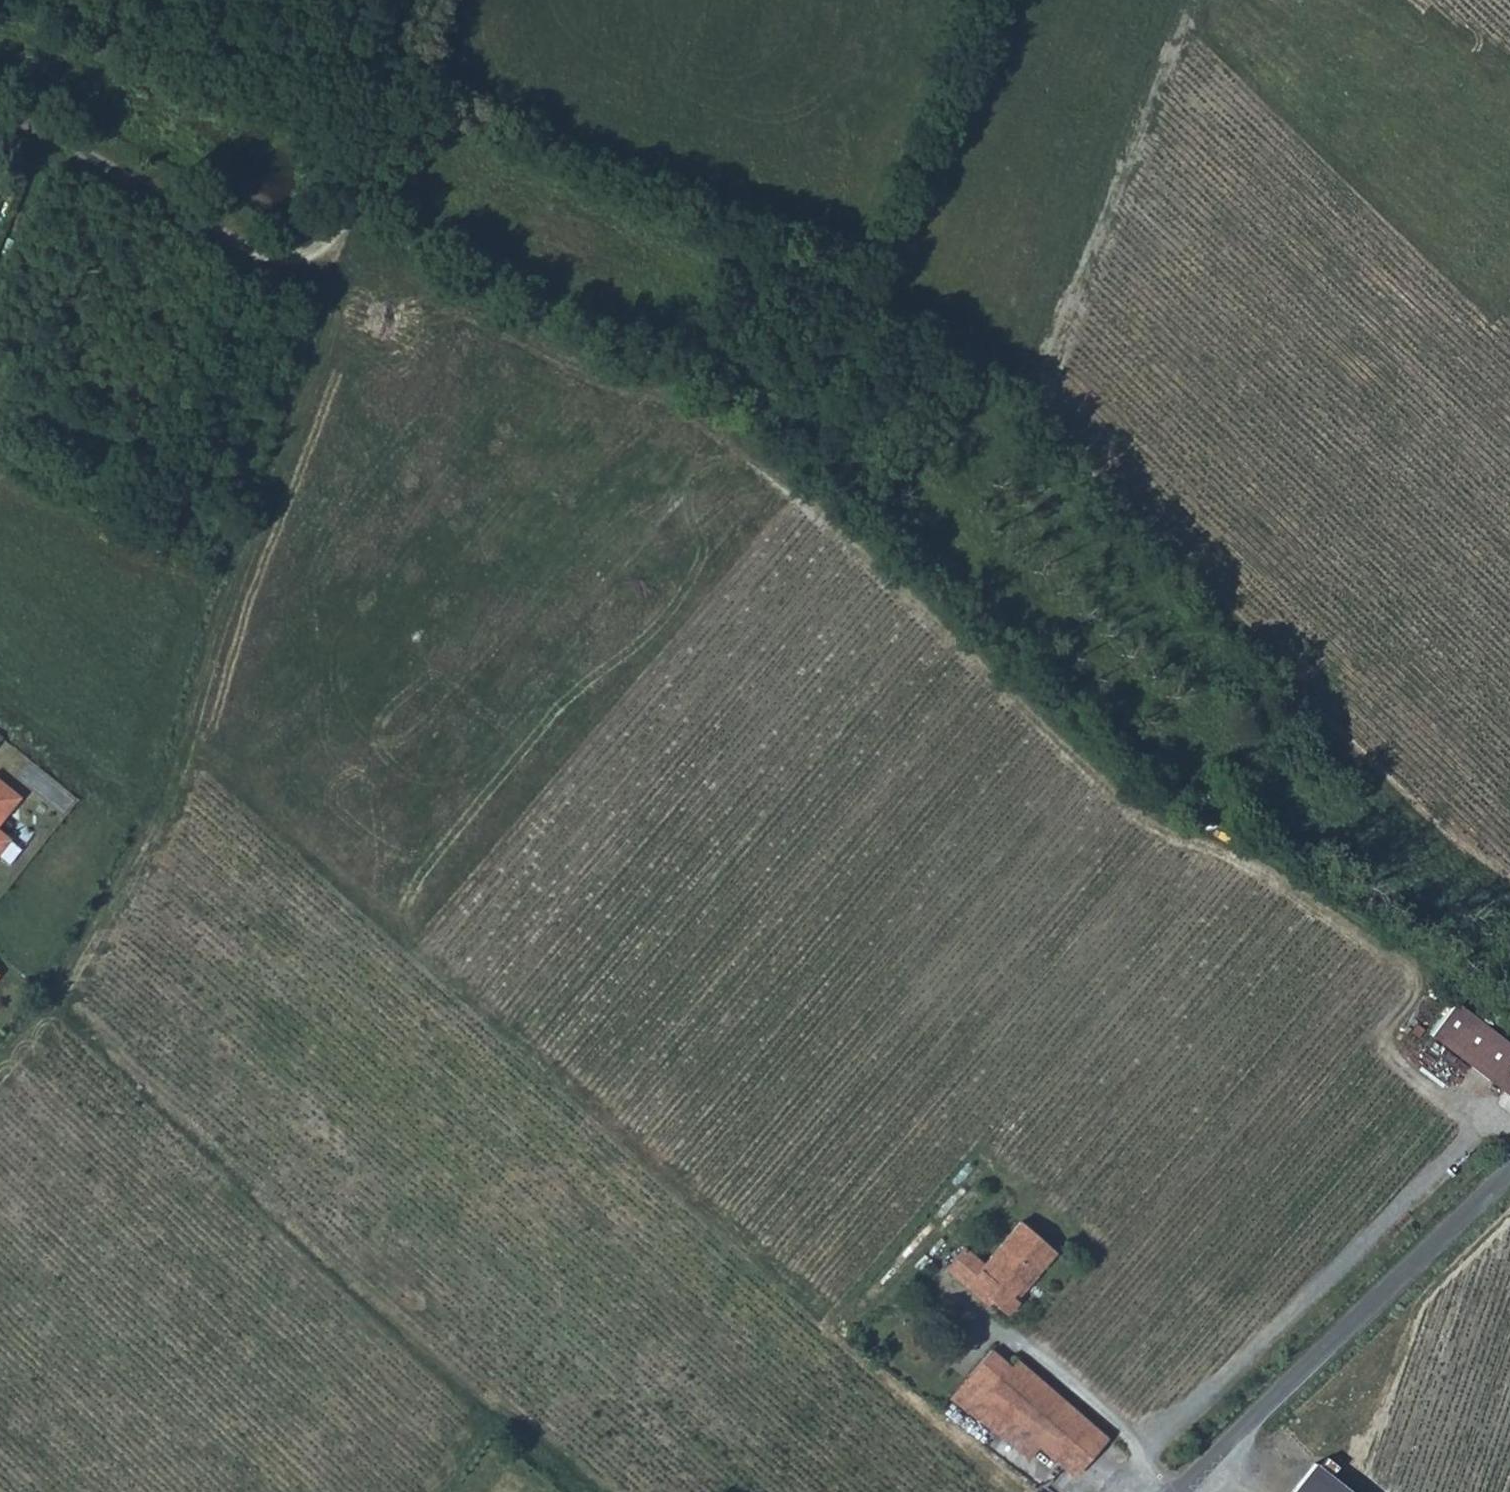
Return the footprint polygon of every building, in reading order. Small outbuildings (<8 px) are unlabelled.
[(24,798),(0,779),(0,828),(24,798)] [(13,840),(0,829),(0,857),(13,840)] [(1457,1001),(1432,1034),(1509,1092),(1509,1042),(1457,1001)] [(952,1260),(985,1289),(992,1283),(999,1288),(995,1293),(1011,1307),(1022,1295),(1020,1292),(1016,1289),(1038,1266),(1042,1268),(1062,1247),(1028,1216),(990,1256),(972,1239),(952,1260)] [(992,1283),(985,1289),(992,1295),(995,1293),(999,1288),(992,1283)] [(963,1374),(1041,1433),(1060,1447),(1073,1429),(1082,1420),(1101,1434),(1110,1422),(1014,1349),(1009,1356),(988,1341),(963,1374)] [(950,1390),(1028,1450),(1041,1433),(963,1374),(950,1390)] [(1079,1462),(1101,1434),(1082,1420),(1073,1429),(1060,1447),(1079,1462)] [(1294,1491),(1345,1491),(1315,1467),(1294,1491)]
